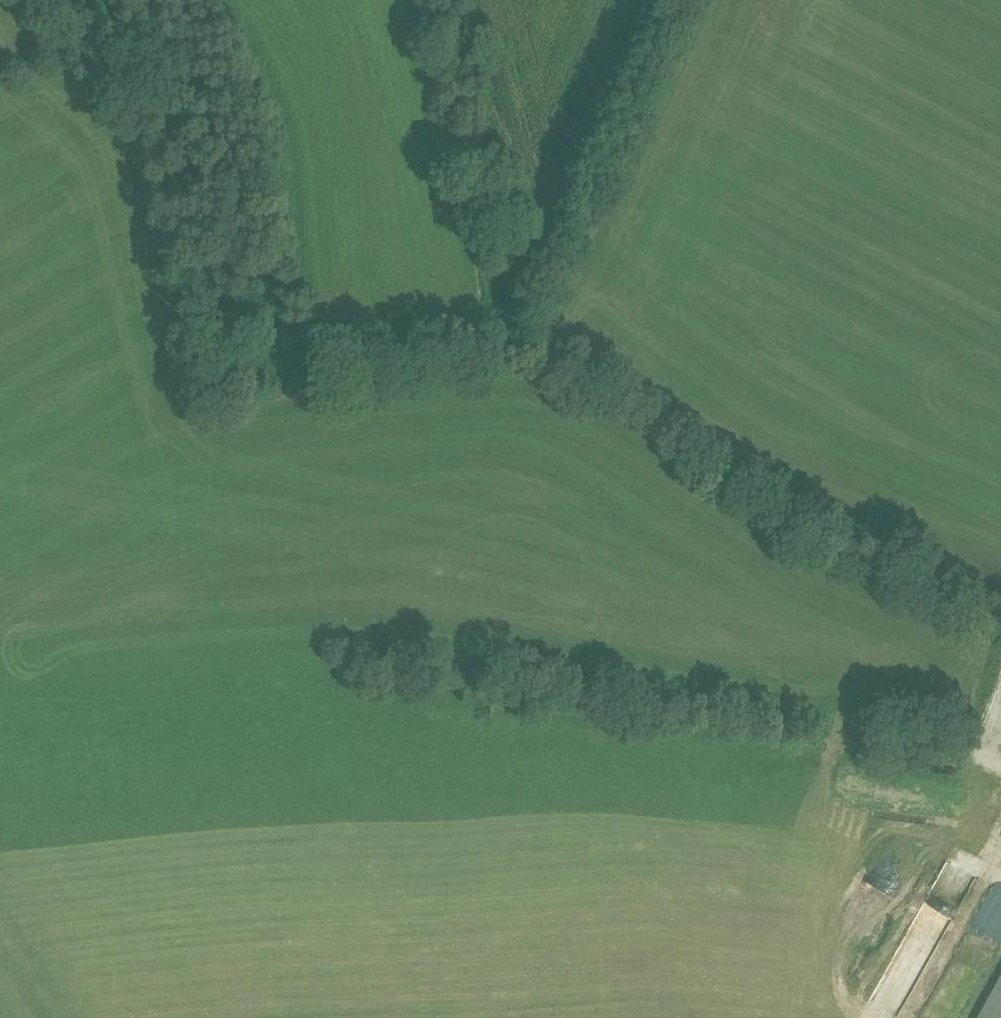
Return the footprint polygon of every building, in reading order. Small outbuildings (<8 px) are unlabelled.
[(981,1017),(1000,1017),(1000,981),(981,1017)]
